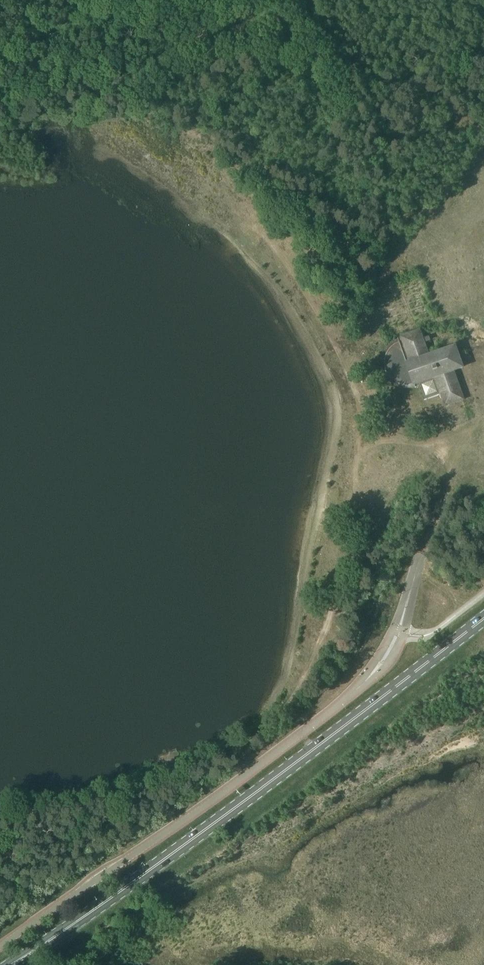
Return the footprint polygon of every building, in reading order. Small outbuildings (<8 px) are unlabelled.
[(455,347),(446,350),(430,356),(426,342),(431,341),(429,337),(424,339),(421,329),(398,338),(400,343),(396,345),(395,346),(393,347),(391,349),(388,354),(386,359),(386,365),(387,371),(389,376),(393,380),(398,383),(403,385),(409,385),(414,384),(416,388),(420,386),(425,400),(442,394),(446,405),(463,399),(454,374),(451,375),(450,372),(463,367),(455,347)]
